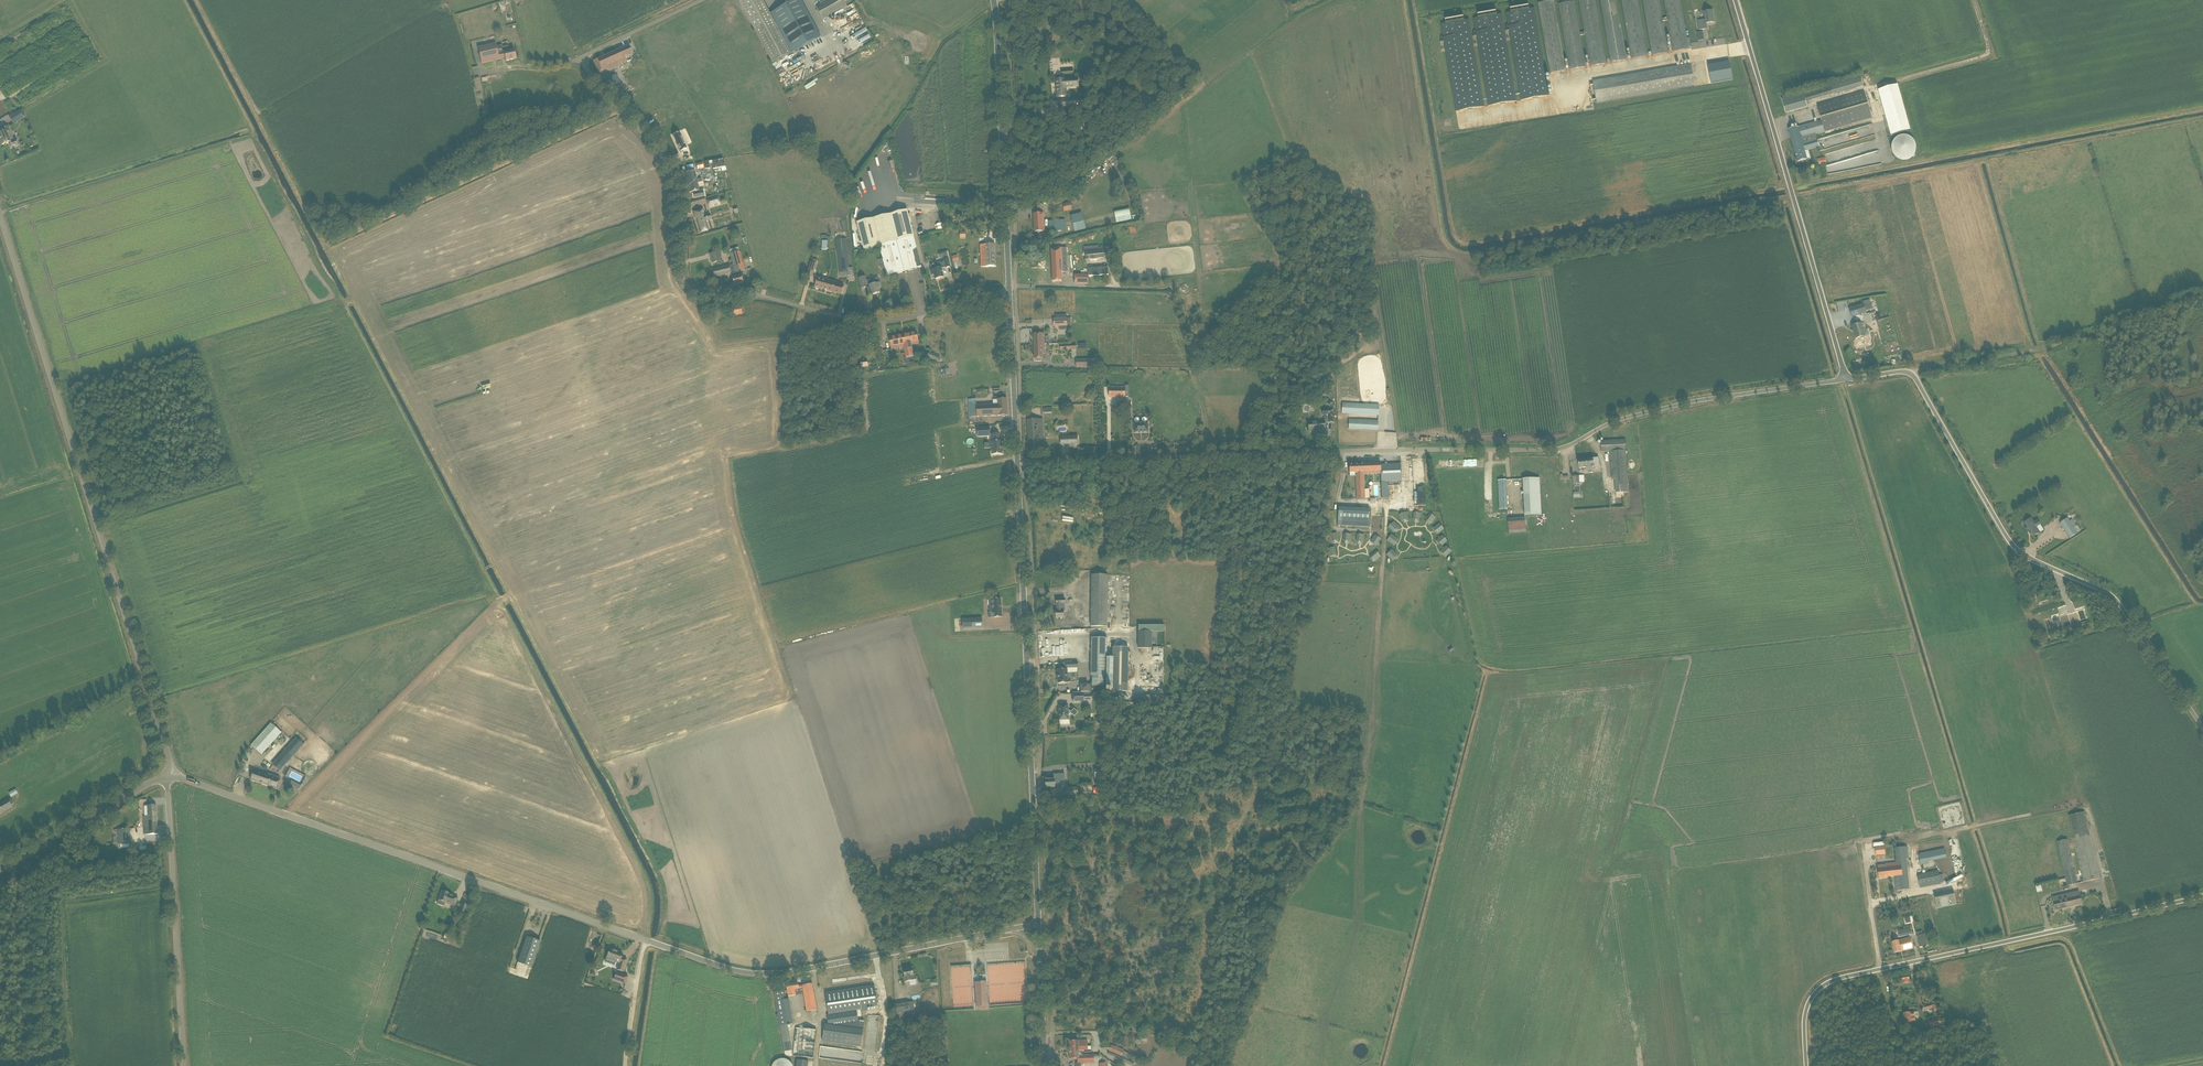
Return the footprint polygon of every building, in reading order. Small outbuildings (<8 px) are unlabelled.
[(773,64),(820,38),(799,0),(797,0),(771,14),(763,0),(739,0),(738,0),(773,64)] [(816,7),(823,20),(847,7),(844,0),(829,0),(821,5),(819,5),(816,7)] [(1539,3),(1551,73),(1566,71),(1554,0),(1539,3)] [(1570,70),(1585,67),(1580,36),(1585,35),(1591,66),(1606,64),(1595,0),(1582,0),(1580,0),(1585,32),(1580,33),(1574,1),(1559,4),(1570,70)] [(1612,63),(1627,60),(1616,0),(1601,0),(1612,63)] [(1632,59),(1647,57),(1638,0),(1622,0),(1632,59)] [(1653,56),(1668,53),(1663,22),(1668,21),(1673,52),(1689,49),(1688,48),(1687,39),(1680,0),(1664,0),(1667,18),(1662,19),(1659,0),(1643,0),(1653,56)] [(1530,9),(1529,6),(1511,9),(1511,12),(1507,13),(1522,100),(1549,95),(1534,8),(1530,9)] [(1497,15),(1496,11),(1478,15),(1479,18),(1474,19),(1489,106),(1516,101),(1501,14),(1497,15)] [(1705,20),(1698,21),(1699,30),(1708,29),(1707,24),(1714,23),(1712,11),(1707,12),(1704,13),(1705,20)] [(1129,19),(1126,23),(1134,29),(1137,26),(1129,19)] [(1469,20),(1441,25),(1456,112),(1484,107),(1469,20)] [(1125,22),(1119,29),(1125,34),(1131,27),(1125,22)] [(496,44),(478,48),(481,64),(505,58),(505,62),(515,59),(513,50),(509,51),(508,46),(502,48),(503,52),(498,53),(496,44)] [(593,61),(599,75),(623,65),(623,64),(627,62),(625,59),(633,55),(629,45),(593,61)] [(1730,62),(1708,66),(1711,84),(1733,80),(1730,62)] [(1596,100),(1597,103),(1695,86),(1691,65),(1593,82),(1594,85),(1590,86),(1593,100),(1596,100)] [(609,79),(615,89),(622,85),(615,75),(609,79)] [(1057,81),(1056,81),(1057,89),(1057,95),(1058,97),(1059,97),(1066,97),(1066,96),(1065,88),(1065,87),(1077,86),(1078,86),(1077,79),(1065,80),(1062,80),(1058,80),(1057,81)] [(1805,101),(1862,87),(1860,79),(1780,98),(1784,113),(1807,108),(1805,101)] [(1897,85),(1878,91),(1891,136),(1910,131),(1897,85)] [(1789,130),(1798,162),(1807,159),(1805,151),(1819,147),(1816,135),(1872,119),(1864,92),(1817,105),(1821,121),(1789,130)] [(1079,99),(1066,100),(1066,108),(1079,107),(1079,99)] [(21,110),(14,114),(18,121),(25,117),(22,112),(21,110)] [(11,149),(18,147),(16,140),(11,142),(7,133),(10,132),(8,126),(3,128),(4,132),(0,133),(0,138),(1,140),(0,140),(0,141),(2,145),(6,144),(6,145),(9,144),(11,149)] [(679,133),(672,136),(680,152),(687,149),(679,133)] [(1903,136),(1902,137),(1900,137),(1898,138),(1896,139),(1895,141),(1893,143),(1892,145),(1892,147),(1892,149),(1892,151),(1893,153),(1893,155),(1895,157),(1897,158),(1899,160),(1901,161),(1903,161),(1905,161),(1907,161),(1908,160),(1911,159),(1913,158),(1914,156),(1915,155),(1916,153),(1916,152),(1916,150),(1916,147),(1916,145),(1915,143),(1914,141),(1913,140),(1912,139),(1909,138),(1908,137),(1906,137),(1905,136),(1903,136)] [(723,159),(711,162),(713,169),(725,167),(723,159)] [(695,173),(685,175),(690,193),(693,192),(693,194),(694,199),(704,196),(703,192),(700,193),(698,183),(702,183),(701,179),(696,180),(695,173)] [(718,195),(711,197),(714,206),(714,205),(717,204),(717,205),(721,204),(718,195)] [(1063,212),(1071,211),(1069,203),(1061,204),(1063,212)] [(1114,219),(1129,217),(1128,208),(1113,210),(1114,219)] [(702,209),(693,212),(695,219),(700,233),(708,231),(706,222),(707,221),(705,216),(704,216),(703,213),(702,209)] [(907,210),(857,223),(863,250),(880,246),(883,260),(878,261),(880,269),(885,268),(887,276),(921,268),(917,251),(907,210)] [(1033,214),(1035,232),(1043,231),(1042,225),(1044,225),(1043,214),(1033,214)] [(1071,215),(1071,223),(1081,222),(1080,214),(1071,215)] [(1060,220),(1049,222),(1050,232),(1061,231),(1060,220)] [(847,272),(848,276),(853,276),(852,268),(849,268),(846,239),(836,240),(839,273),(847,272)] [(985,259),(986,267),(995,267),(995,261),(994,244),(980,245),(981,260),(985,259)] [(1051,249),(1053,281),(1061,281),(1061,272),(1064,272),(1064,268),(1063,268),(1062,248),(1051,249)] [(1105,258),(1104,248),(1085,250),(1086,260),(1105,258)] [(710,254),(712,263),(721,261),(719,252),(710,254)] [(740,252),(731,254),(733,265),(734,264),(734,265),(743,263),(740,252)] [(944,262),(930,265),(932,276),(934,275),(935,280),(943,278),(941,269),(946,268),(950,267),(949,262),(948,259),(948,256),(943,257),(944,260),(944,262)] [(807,276),(812,277),(816,265),(811,263),(807,276)] [(731,273),(731,274),(736,273),(734,264),(733,265),(713,270),(715,277),(731,273)] [(732,274),(731,274),(733,278),(734,285),(744,283),(743,279),(742,276),(743,276),(741,272),(739,270),(736,271),(736,273),(732,274)] [(781,276),(770,273),(768,280),(770,280),(769,285),(774,286),(774,287),(777,287),(783,288),(785,281),(781,280),(781,276)] [(1075,274),(1075,283),(1088,284),(1088,274),(1075,274)] [(815,287),(842,295),(844,286),(836,284),(836,283),(818,277),(815,287)] [(870,286),(872,295),(880,293),(879,289),(881,288),(878,278),(866,281),(865,277),(859,278),(862,289),(867,288),(867,287),(870,286)] [(1864,304),(1849,309),(1851,318),(1867,313),(1866,311),(1872,309),(1870,300),(1863,302),(1864,304)] [(732,308),(733,315),(742,314),(742,307),(732,308)] [(1860,338),(1862,339),(1864,338),(1864,337),(1864,336),(1865,336),(1861,324),(1852,326),(1856,339),(1860,338)] [(916,332),(889,338),(890,343),(891,347),(904,344),(904,347),(906,358),(907,364),(914,362),(913,357),(911,346),(911,343),(918,342),(917,338),(916,332)] [(1033,334),(1034,345),(1045,344),(1049,344),(1049,337),(1044,337),(1044,334),(1033,334)] [(1045,344),(1034,345),(1034,359),(1036,359),(1036,360),(1036,361),(1041,361),(1042,360),(1042,359),(1043,359),(1042,354),(1045,354),(1045,344)] [(927,357),(937,362),(940,357),(930,353),(927,357)] [(1076,360),(1076,368),(1091,367),(1095,367),(1095,360),(1090,360),(1090,359),(1076,360)] [(1109,389),(1109,397),(1125,398),(1125,397),(1125,389),(1124,389),(1109,389)] [(993,405),(976,406),(977,417),(1001,416),(1002,417),(1005,417),(1006,416),(1007,416),(1007,407),(1007,399),(1006,399),(1001,399),(997,399),(997,400),(998,404),(993,405)] [(1342,413),(1378,415),(1379,406),(1342,404),(1342,413)] [(1328,422),(1328,423),(1333,423),(1333,410),(1322,410),(1322,415),(1324,417),(1324,421),(1325,423),(1328,422)] [(1033,420),(1028,421),(1029,453),(1039,452),(1039,446),(1044,445),(1044,439),(1043,428),(1042,420),(1033,420)] [(1348,429),(1378,431),(1378,422),(1349,420),(1348,429)] [(1308,422),(1309,431),(1320,430),(1320,428),(1325,428),(1325,423),(1324,421),(1324,422),(1308,422)] [(1134,424),(1134,433),(1148,433),(1148,428),(1149,428),(1148,424),(1147,424),(1147,423),(1134,424)] [(990,428),(977,428),(977,437),(990,436),(990,443),(991,443),(991,448),(992,455),(1002,454),(1002,449),(1002,446),(1002,441),(999,442),(999,434),(990,434),(990,428)] [(1060,437),(1061,445),(1078,444),(1077,436),(1060,437)] [(1616,493),(1616,497),(1624,497),(1624,493),(1628,492),(1626,451),(1625,440),(1601,441),(1602,452),(1610,452),(1611,480),(1615,480),(1616,493)] [(1586,468),(1586,471),(1593,471),(1593,467),(1600,466),(1599,458),(1578,460),(1579,469),(1586,468)] [(1381,463),(1349,465),(1350,473),(1355,473),(1355,474),(1357,474),(1357,476),(1356,476),(1357,490),(1364,489),(1364,475),(1365,475),(1381,474),(1381,482),(1387,482),(1401,481),(1400,464),(1383,464),(1381,465),(1381,463)] [(1042,480),(1043,486),(1068,484),(1068,478),(1042,480)] [(1540,478),(1523,479),(1525,516),(1542,515),(1540,478)] [(1506,480),(1497,480),(1498,510),(1507,509),(1506,480)] [(1423,505),(1424,490),(1414,490),(1413,504),(1423,505)] [(1338,526),(1369,527),(1370,510),(1339,508),(1338,526)] [(1508,533),(1525,532),(1525,518),(1507,519),(1508,533)] [(2025,523),(2033,537),(2043,530),(2038,521),(2034,523),(2031,519),(2025,523)] [(2066,525),(2062,527),(2070,538),(2077,534),(2073,528),(2070,522),(2068,519),(2064,521),(2066,525)] [(2050,540),(2056,549),(2067,541),(2061,532),(2050,540)] [(1347,546),(1363,547),(1364,535),(1348,534),(1347,546)] [(1092,575),(1091,627),(1107,627),(1108,575),(1092,575)] [(2054,609),(2035,615),(2042,638),(2048,636),(2061,632),(2065,631),(2064,628),(2060,615),(2058,608),(2057,608),(2048,601),(2046,595),(2037,597),(2039,604),(2045,602),(2054,609)] [(990,613),(988,613),(989,618),(993,618),(1002,617),(1001,599),(992,600),(992,605),(989,605),(990,613)] [(1057,611),(1055,611),(1056,618),(1064,618),(1064,611),(1065,611),(1065,605),(1066,604),(1065,599),(1056,599),(1056,604),(1057,611)] [(2083,600),(2073,604),(2075,610),(2085,607),(2083,600)] [(983,628),(982,619),(962,620),(963,630),(983,628)] [(1138,631),(1138,648),(1152,648),(1152,631),(1138,631)] [(1089,685),(1080,685),(1081,692),(1084,692),(1105,692),(1105,689),(1106,689),(1112,689),(1112,692),(1127,692),(1128,648),(1113,647),(1113,658),(1107,658),(1107,639),(1099,639),(1093,638),(1092,676),(1091,676),(1091,683),(1090,684),(1090,685),(1089,685)] [(1058,670),(1057,670),(1058,683),(1067,683),(1067,677),(1067,673),(1067,669),(1078,669),(1078,663),(1066,663),(1058,663),(1058,670)] [(1092,701),(1092,695),(1084,695),(1084,693),(1083,693),(1074,693),(1074,694),(1074,701),(1084,701),(1084,702),(1092,701)] [(1059,705),(1059,720),(1068,720),(1068,715),(1069,715),(1070,714),(1070,712),(1069,710),(1068,710),(1068,705),(1059,705)] [(271,723),(251,746),(262,755),(281,733),(271,723)] [(272,765),(279,771),(303,745),(296,738),(272,765)] [(269,753),(265,758),(270,762),(273,758),(269,753)] [(252,775),(251,780),(276,789),(279,780),(275,779),(276,776),(272,775),(271,776),(268,775),(254,770),(252,775)] [(1054,780),(1045,780),(1046,788),(1054,788),(1054,789),(1060,789),(1060,782),(1064,781),(1064,774),(1054,775),(1054,780)] [(12,807),(11,805),(13,804),(11,799),(9,800),(8,799),(0,803),(0,814),(12,807)] [(143,821),(144,835),(157,834),(156,806),(147,806),(148,816),(143,816),(143,821)] [(2082,879),(2080,879),(2081,883),(2100,879),(2085,812),(2068,816),(2082,879)] [(129,829),(118,830),(118,845),(120,845),(129,845),(130,845),(129,829)] [(2068,886),(2077,884),(2076,880),(2068,839),(2058,842),(2068,886)] [(1884,846),(1875,847),(1876,855),(1885,854),(1884,846)] [(1885,865),(1878,866),(1878,869),(1879,878),(1895,877),(1896,891),(1909,890),(1906,859),(1909,859),(1908,847),(1895,848),(1897,863),(1885,864),(1885,865)] [(1919,854),(1918,854),(1920,865),(1928,864),(1928,862),(1926,852),(1919,854)] [(1917,875),(1920,888),(1940,884),(1940,882),(1944,881),(1942,875),(1939,875),(1938,871),(1917,875)] [(440,896),(439,900),(445,902),(450,904),(450,905),(455,906),(456,903),(458,898),(453,896),(453,897),(449,895),(450,894),(448,893),(447,892),(444,891),(444,892),(442,891),(440,896)] [(1934,895),(1937,909),(1956,904),(1953,891),(1934,895)] [(2053,902),(2055,911),(2082,904),(2079,891),(2059,896),(2060,900),(2053,902)] [(465,915),(468,906),(461,904),(458,913),(465,915)] [(1932,929),(1926,930),(1930,946),(1936,944),(1932,929)] [(1917,936),(1920,947),(1928,945),(1925,934),(1922,935),(1922,932),(1917,933),(1918,936),(1917,936)] [(517,963),(531,968),(540,942),(526,937),(517,963)] [(1892,942),(1895,953),(1912,949),(1910,938),(1892,942)] [(606,958),(605,962),(614,965),(615,962),(619,963),(616,970),(623,972),(627,960),(621,958),(622,954),(615,952),(616,951),(609,949),(606,958)] [(912,969),(904,971),(905,976),(905,977),(904,977),(905,982),(906,982),(909,981),(910,985),(917,984),(916,980),(915,975),(913,976),(913,974),(912,969)] [(616,972),(613,980),(625,984),(628,976),(616,972)] [(1909,976),(1897,977),(1898,982),(1902,981),(1902,984),(1910,983),(1910,980),(1909,976)] [(986,982),(975,983),(977,1007),(988,1006),(986,982)] [(803,988),(807,1011),(817,1010),(812,984),(799,986),(798,983),(792,984),(792,983),(789,983),(789,985),(786,985),(787,991),(788,997),(796,996),(795,990),(803,988)] [(825,993),(828,1013),(862,1008),(863,1012),(868,1011),(867,1007),(877,1006),(874,986),(825,993)] [(774,993),(783,1043),(791,1041),(788,1025),(793,1024),(789,999),(786,1000),(785,991),(774,993)] [(908,1002),(895,1005),(898,1023),(921,1019),(920,1010),(915,1011),(913,1002),(908,1002)] [(1928,1006),(1930,1013),(1937,1011),(1935,1004),(1928,1006)] [(828,1026),(838,1027),(848,1026),(848,1024),(858,1023),(856,1011),(827,1015),(828,1026)] [(1903,1013),(1904,1023),(1911,1022),(1911,1017),(1919,1016),(1918,1012),(1903,1013)] [(861,1047),(863,1031),(838,1027),(828,1026),(825,1026),(822,1042),(861,1047)] [(793,1056),(814,1059),(817,1030),(796,1028),(793,1056)] [(1105,1044),(1103,1048),(1105,1049),(1108,1050),(1109,1051),(1122,1057),(1124,1052),(1124,1051),(1111,1045),(1110,1047),(1105,1044)] [(1109,1051),(1108,1054),(1118,1059),(1117,1059),(1130,1065),(1131,1061),(1128,1059),(1122,1057),(1109,1051)] [(1079,1053),(1069,1053),(1069,1059),(1077,1059),(1078,1063),(1083,1063),(1094,1063),(1094,1059),(1094,1055),(1079,1055),(1079,1053)]
